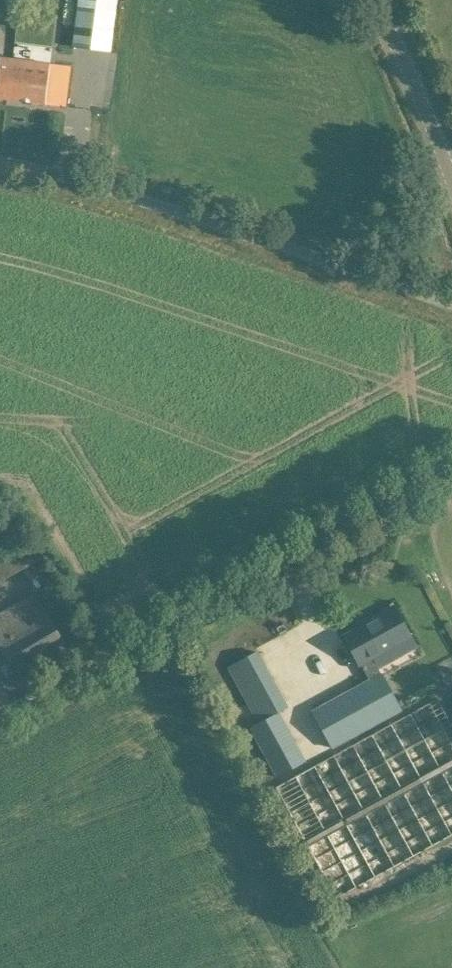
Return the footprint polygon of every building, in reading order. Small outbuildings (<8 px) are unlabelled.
[(114,0),(72,0),(71,27),(113,29),(114,0)] [(65,107),(70,66),(0,57),(0,99),(65,107)] [(15,670),(64,640),(34,592),(0,613),(0,646),(15,670)] [(312,713),(321,731),(331,749),(402,710),(383,675),(382,675),(372,657),(411,636),(394,607),(378,616),(379,617),(344,636),(360,665),(361,664),(370,681),(312,713)] [(228,667),(258,724),(250,729),(276,776),(306,761),(279,712),(287,709),(256,652),(228,667)] [(388,727),(275,787),(336,898),(451,836),(451,723),(438,698),(388,727)]
